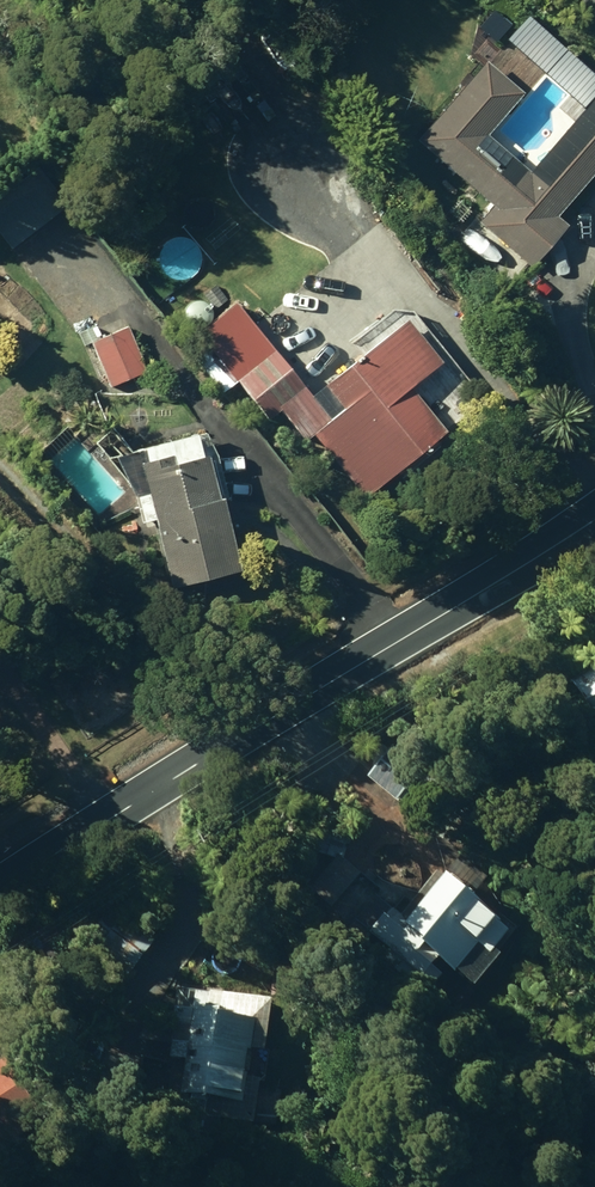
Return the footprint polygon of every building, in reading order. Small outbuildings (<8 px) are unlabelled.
[(533,270),(571,225),(560,217),(594,176),(594,100),(535,173),(490,136),(527,92),(490,60),(420,144),(494,206),(479,224),(533,270)] [(13,249),(70,206),(38,165),(0,195),(0,231),(13,249)] [(93,341),(111,387),(149,371),(131,326),(93,341)] [(212,341),(196,353),(226,390),(241,379),(242,377),(298,445),(331,418),(258,328),(223,355),(212,341)] [(381,344),(331,384),(352,409),(340,420),(332,427),(343,439),(363,423),(399,466),(448,425),(381,344)] [(178,454),(151,460),(181,581),(247,567),(230,496),(229,496),(224,496),(222,497),(213,455),(180,462),(178,454)] [(594,710),(594,668),(576,680),(594,710)] [(468,967),(485,981),(507,952),(500,947),(520,923),(455,872),(413,924),(391,907),(375,927),(431,973),(447,954),(466,969),(468,967)] [(80,972),(112,999),(157,945),(125,918),(120,924),(107,915),(94,931),(106,941),(80,972)] [(188,1094),(249,1103),(262,1022),(200,1012),(188,1094)] [(28,1089),(8,1058),(0,1063),(0,1107),(28,1089)]
